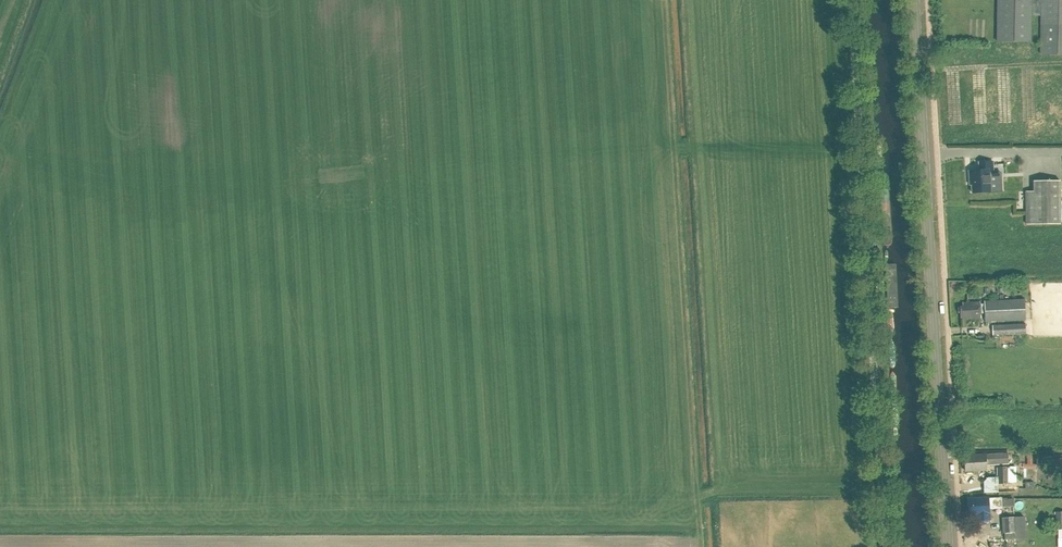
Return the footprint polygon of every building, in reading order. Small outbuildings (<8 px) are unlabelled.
[(997,42),(1030,42),(1030,16),(1041,16),(1041,54),(1061,55),(1061,0),(998,0),(997,42)] [(991,192),(990,174),(993,174),(993,162),(979,163),(979,170),(969,171),(969,180),(971,180),(972,193),(991,192)] [(1061,181),(1033,181),(1033,191),(1025,191),(1026,225),(1061,225),(1061,181)] [(870,266),(871,278),(879,277),(879,266),(870,266)] [(1025,299),(984,302),(985,322),(1026,320),(1025,299)] [(980,302),(962,303),(962,306),(959,307),(960,320),(981,318),(980,302)] [(1026,324),(992,326),(993,336),(1026,334),(1026,324)] [(986,465),(1008,463),(1008,453),(986,455),(985,454),(964,455),(965,472),(986,470),(986,465)] [(1003,483),(1016,483),(1016,466),(1003,466),(1003,483)] [(983,478),(984,492),(999,491),(998,477),(983,478)] [(988,497),(967,499),(968,515),(975,515),(975,521),(978,521),(978,523),(980,525),(987,525),(989,522),(989,514),(989,508),(1002,507),(1001,498),(1001,497),(988,498),(988,497)] [(1007,498),(1001,498),(1002,507),(1015,507),(1014,499),(1007,499),(1007,498)] [(1015,517),(1002,518),(1003,533),(1015,533),(1015,517)] [(833,529),(826,529),(827,546),(848,544),(848,536),(834,537),(833,529)]
